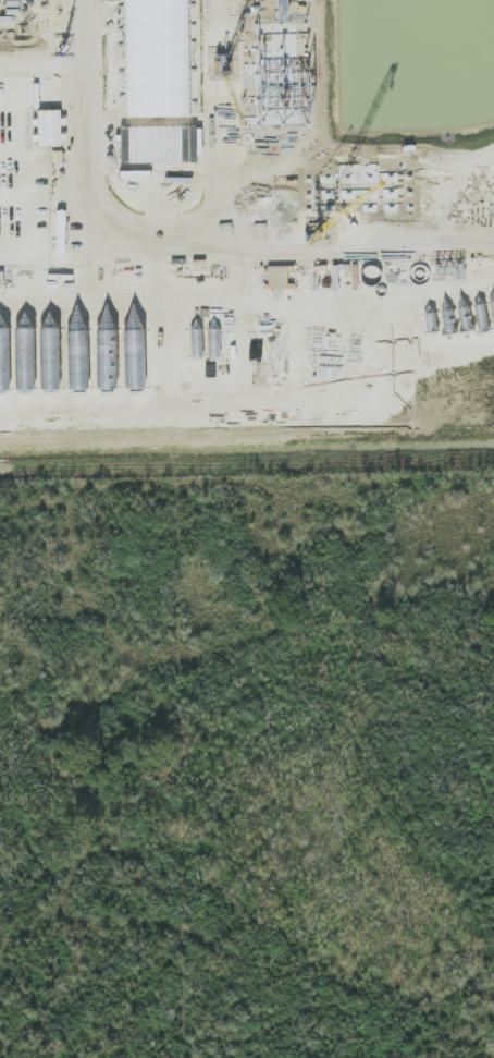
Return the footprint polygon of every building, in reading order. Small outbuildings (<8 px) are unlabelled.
[(129,127),(129,163),(198,162),(198,126),(129,127)]
